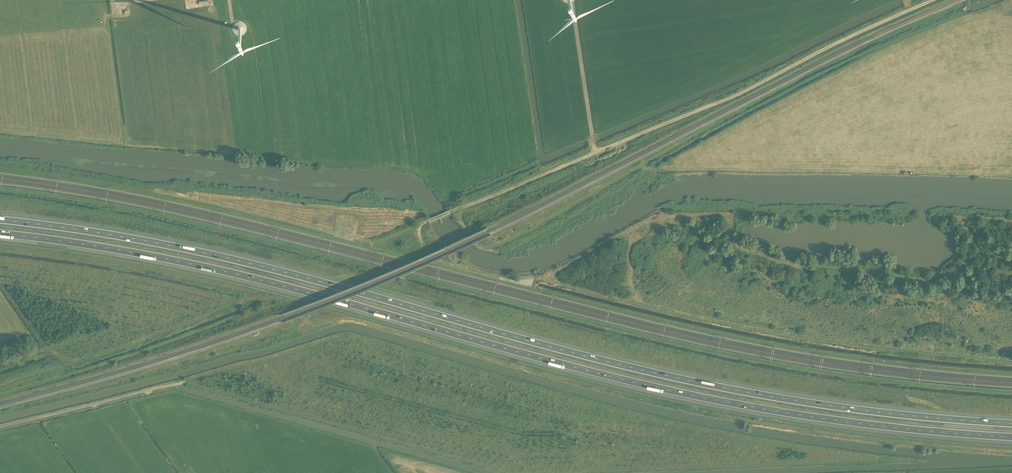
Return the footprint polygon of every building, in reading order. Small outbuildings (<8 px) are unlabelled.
[(235,22),(235,23),(234,24),(233,24),(233,25),(233,26),(232,27),(232,28),(232,29),(232,30),(232,31),(233,32),(234,33),(234,34),(235,34),(236,35),(237,35),(238,36),(239,36),(240,36),(241,36),(241,35),(242,35),(243,35),(244,34),(245,33),(246,32),(246,31),(246,30),(247,29),(247,28),(246,27),(246,26),(246,25),(245,25),(245,24),(244,23),(243,22),(242,22),(241,21),(240,21),(239,21),(238,21),(237,22),(236,22),(235,22)]
